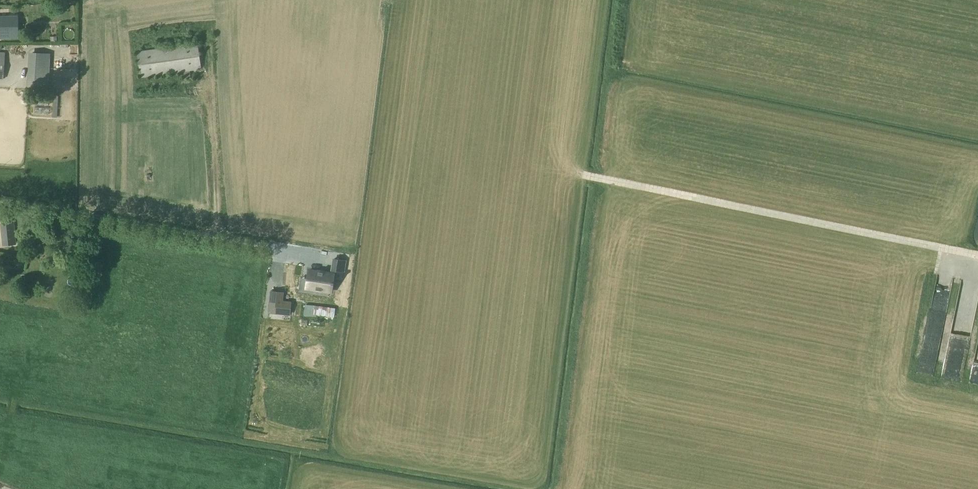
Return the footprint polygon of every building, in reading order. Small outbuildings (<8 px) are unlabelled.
[(18,39),(17,16),(0,17),(0,39),(18,39)] [(160,56),(141,58),(143,73),(191,67),(190,53),(201,52),(200,42),(159,47),(160,56)] [(53,68),(53,50),(38,50),(37,68),(53,68)] [(14,244),(13,234),(3,235),(4,245),(14,244)] [(346,261),(334,259),(332,271),(344,273),(346,261)] [(329,291),(331,291),(332,284),(333,284),(334,282),(333,282),(334,274),(309,271),(308,279),(307,288),(329,291)] [(49,292),(51,284),(44,283),(42,290),(49,292)] [(289,316),(291,302),(282,301),(283,293),(269,291),(267,313),(281,315),(289,316)] [(307,301),(318,301),(318,293),(306,293),(307,301)] [(323,314),(323,306),(309,305),(308,313),(323,314)] [(953,332),(951,341),(960,343),(962,334),(953,332)]
